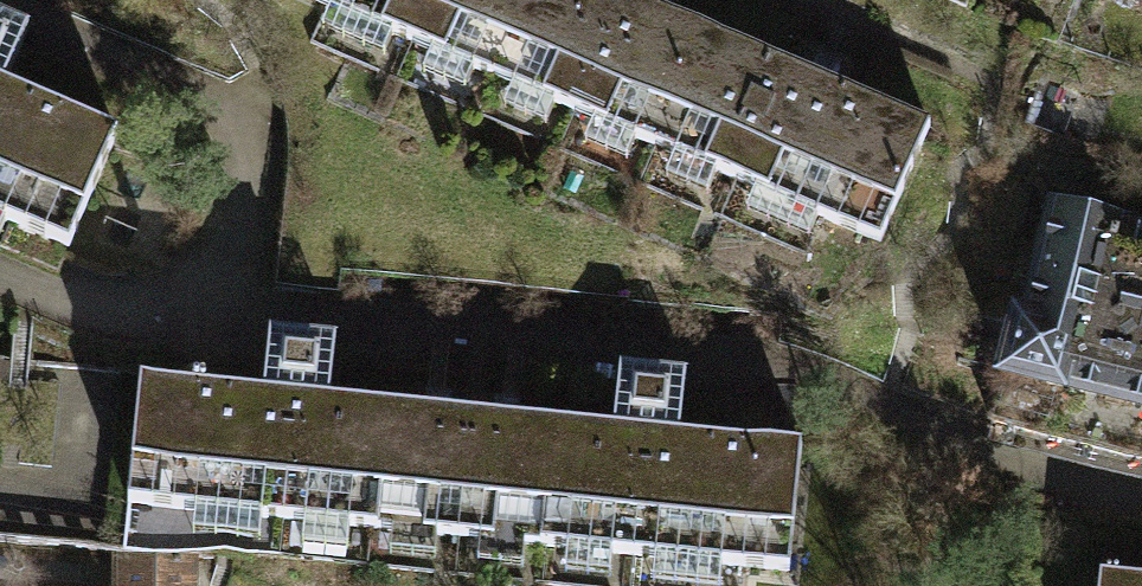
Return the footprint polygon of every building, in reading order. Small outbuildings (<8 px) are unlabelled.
[(490,75),(522,0),(312,0),(490,75)] [(490,75),(572,109),(618,0),(522,0),(490,75)] [(652,143),(701,29),(631,0),(618,0),(572,109),(652,143)] [(26,25),(0,14),(0,85),(26,25)] [(926,124),(701,29),(652,143),(877,238),(926,124)] [(67,244),(114,133),(0,85),(0,216),(67,244)] [(987,420),(1141,457),(1141,236),(1116,230),(1118,222),(1051,206),(1024,321),(1011,318),(987,420)] [(125,502),(370,525),(381,405),(328,400),(334,338),(266,332),(260,393),(137,381),(125,502)] [(137,381),(137,373),(0,358),(0,539),(121,549),(125,502),(137,381)] [(611,427),(553,422),(541,541),(788,565),(799,445),(677,434),(683,373),(616,367),(611,427)] [(370,525),(457,533),(468,414),(381,405),(370,525)] [(553,422),(468,414),(457,533),(541,541),(553,422)] [(171,554),(117,553),(116,585),(171,585),(171,554)] [(1098,572),(1097,585),(1141,585),(1141,577),(1098,572)]
